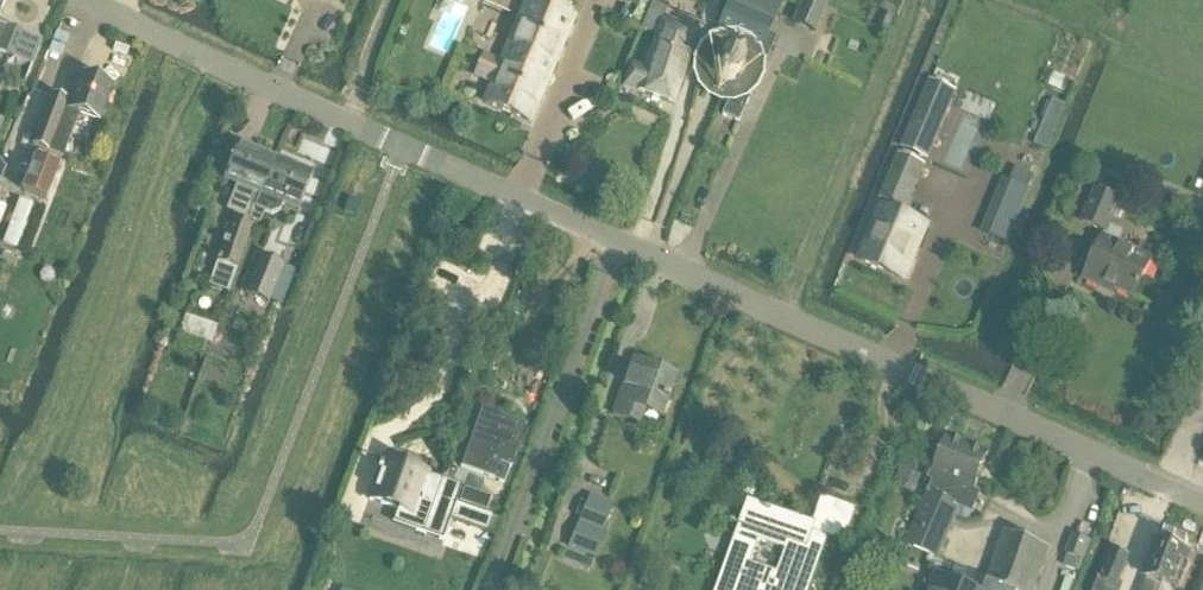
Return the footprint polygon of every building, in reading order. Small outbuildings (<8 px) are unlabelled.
[(576,18),(534,0),(523,0),(498,59),(482,53),(472,78),(487,84),(479,105),(530,126),(576,18)] [(624,86),(638,90),(638,91),(674,103),(698,30),(662,18),(667,2),(661,0),(654,0),(640,32),(656,37),(643,74),(630,69),(624,86)] [(718,30),(724,33),(746,43),(741,54),(745,59),(746,63),(747,65),(746,71),(746,72),(744,78),(740,81),(738,83),(735,84),(734,85),(728,86),(722,100),(720,100),(719,102),(727,102),(722,115),(738,122),(776,38),(767,34),(775,14),(742,0),(731,0),(718,30)] [(886,11),(879,26),(888,30),(895,15),(886,11)] [(33,66),(42,41),(23,34),(0,24),(0,53),(33,66)] [(695,60),(694,73),(698,86),(708,96),(719,102),(720,100),(722,100),(728,86),(734,85),(735,84),(738,83),(740,81),(744,78),(746,72),(746,71),(747,65),(746,63),(745,59),(741,54),(746,43),(724,33),(722,34),(711,38),(700,48),(695,60)] [(73,103),(52,95),(33,144),(63,156),(79,112),(98,119),(111,84),(84,74),(73,103)] [(933,78),(904,151),(926,161),(955,87),(933,78)] [(1053,100),(1036,145),(1048,149),(1065,105),(1053,100)] [(226,210),(242,217),(242,218),(250,222),(274,161),(275,161),(276,159),(238,143),(223,179),(237,185),(226,210)] [(60,164),(36,155),(23,190),(47,199),(60,164)] [(924,168),(900,158),(881,203),(904,213),(924,168)] [(275,161),(274,161),(250,222),(260,226),(265,212),(271,214),(280,211),(282,204),(298,210),(313,174),(276,159),(275,161)] [(1030,190),(1004,179),(983,232),(1008,242),(1030,190)] [(1095,188),(1079,222),(1108,235),(1123,201),(1095,188)] [(923,230),(881,212),(861,259),(903,277),(923,230)] [(254,226),(232,218),(209,286),(229,293),(236,270),(238,271),(254,226)] [(1084,279),(1107,290),(1109,285),(1135,298),(1153,260),(1103,237),(1084,279)] [(259,255),(244,294),(270,304),(285,265),(259,255)] [(642,372),(630,368),(613,414),(637,423),(642,409),(662,416),(677,374),(645,362),(642,372)] [(527,423),(482,407),(461,466),(504,481),(510,465),(511,466),(527,423)] [(933,494),(929,492),(906,545),(936,558),(959,507),(972,513),(980,494),(973,491),(989,454),(948,436),(929,477),(939,482),(933,494)] [(386,451),(369,499),(426,521),(423,531),(443,538),(443,539),(476,551),(483,531),(496,536),(502,520),(491,516),(492,515),(456,502),(463,483),(467,478),(386,451)] [(613,505),(590,495),(567,548),(596,560),(606,535),(601,533),(613,505)] [(732,556),(753,563),(761,539),(793,551),(781,585),(742,571),(735,589),(809,589),(828,538),(812,532),(815,526),(751,504),(732,556)] [(1051,547),(1006,530),(987,582),(988,582),(985,589),(1035,589),(1051,547)] [(1089,542),(1075,536),(1068,555),(1082,560),(1089,542)] [(1161,541),(1143,589),(1160,589),(1163,582),(1174,587),(1188,552),(1181,549),(1181,545),(1171,541),(1168,544),(1161,541)] [(1124,585),(1119,583),(1129,557),(1114,551),(1103,579),(1100,578),(1095,589),(1122,589),(1124,585)] [(938,576),(933,589),(977,589),(938,576)]
